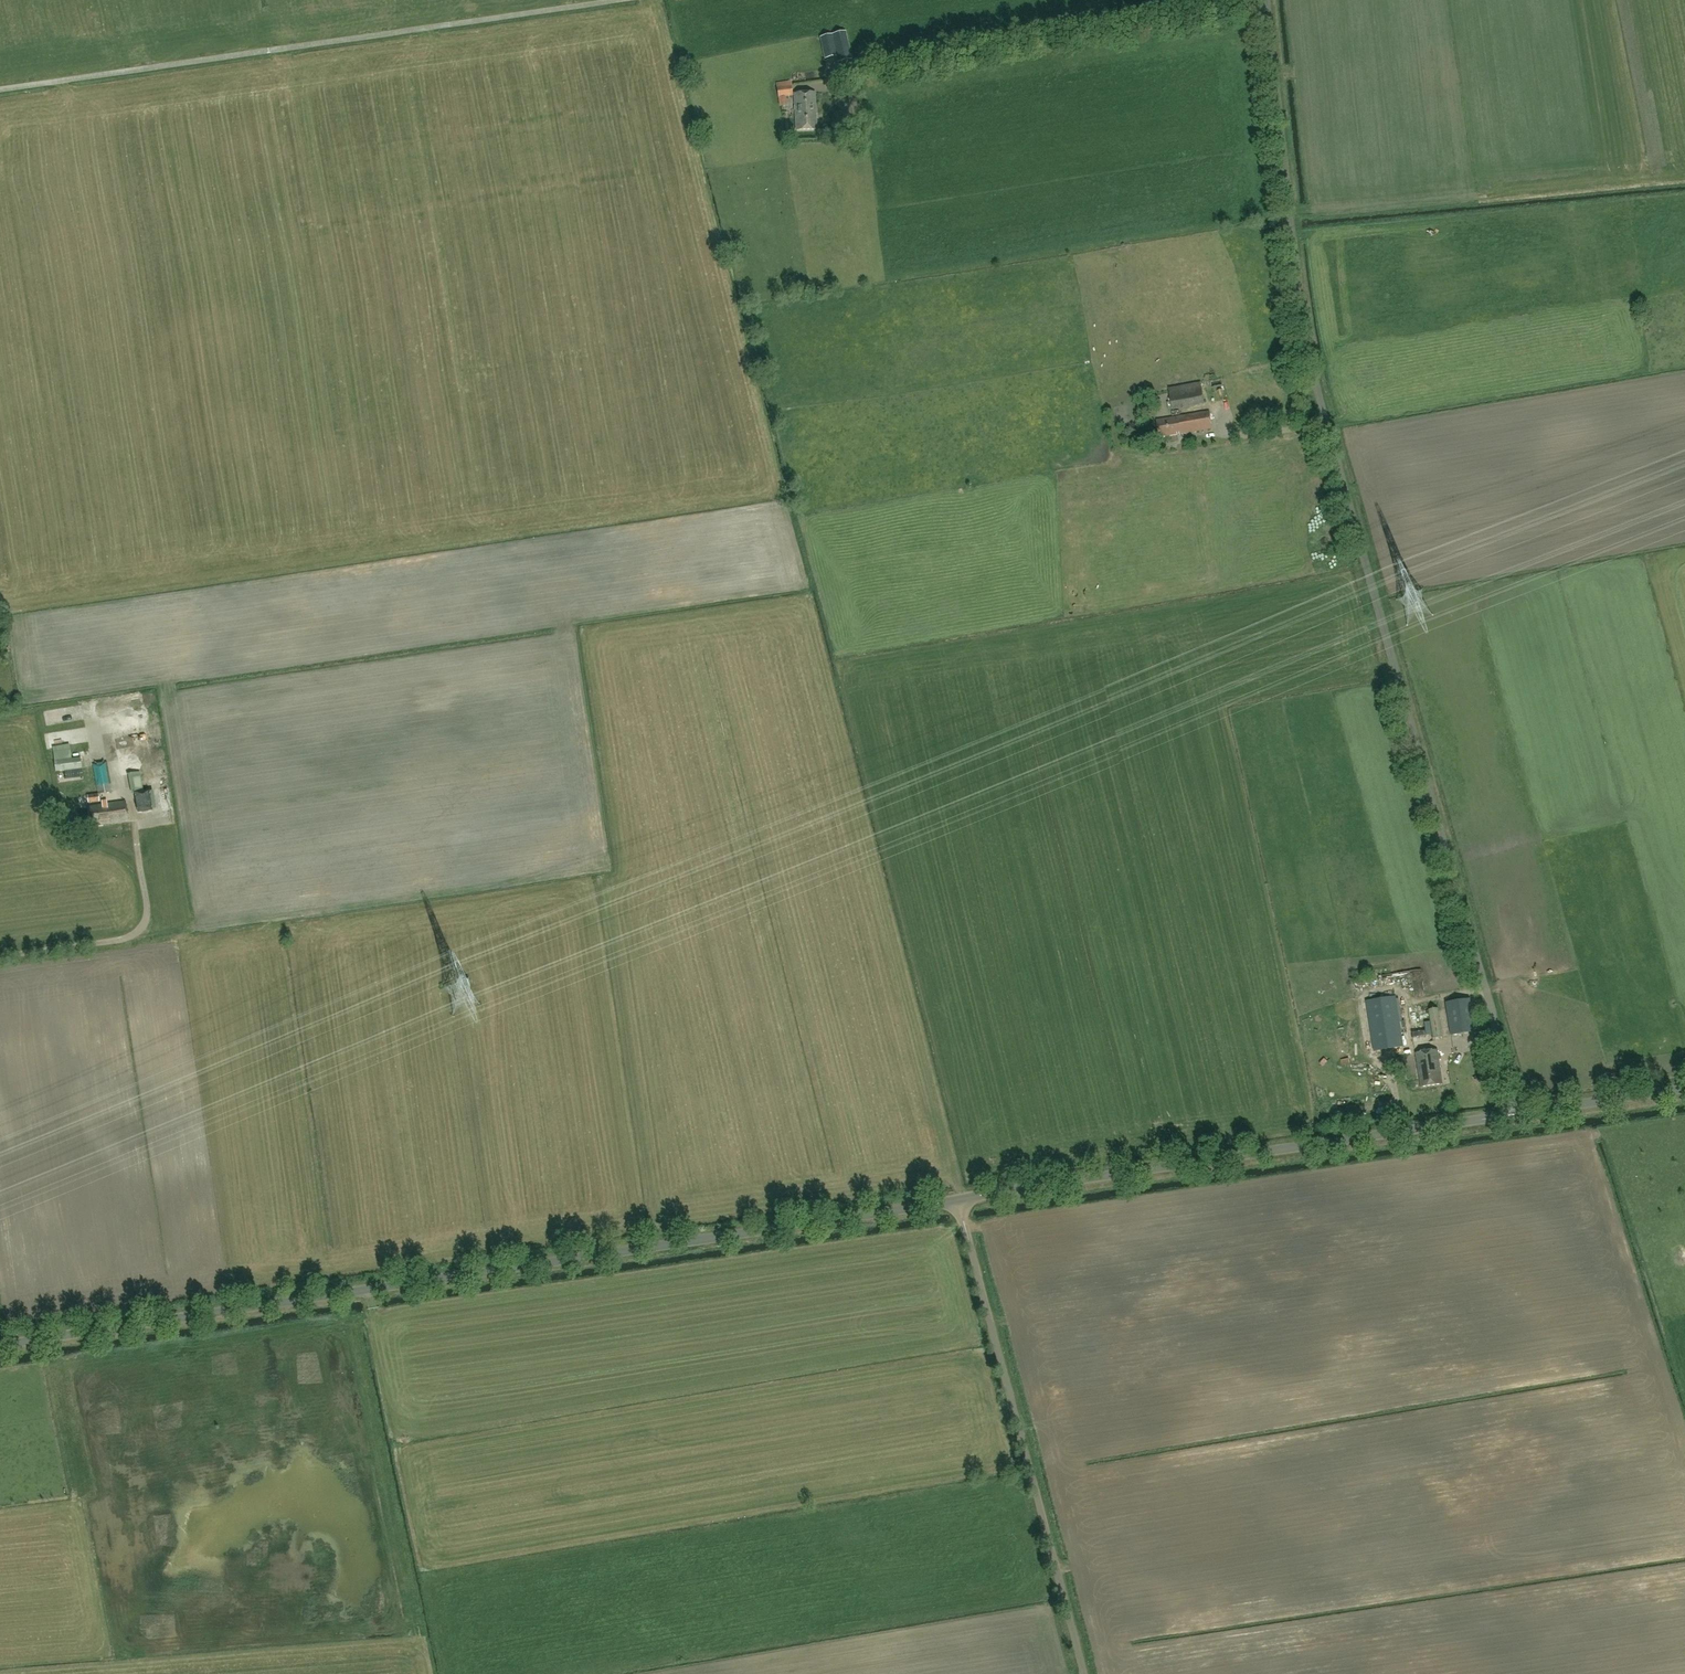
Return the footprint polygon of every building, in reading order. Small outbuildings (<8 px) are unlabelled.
[(835,50),(837,63),(852,59),(846,31),(820,37),(823,53),(835,50)] [(784,103),(783,97),(793,96),(791,81),(776,83),(778,98),(779,104),(784,103)] [(796,131),(817,129),(815,92),(794,93),(796,131)] [(1201,382),(1169,389),(1170,402),(1167,402),(1168,409),(1171,409),(1171,410),(1204,405),(1201,382)] [(1213,429),(1210,411),(1157,420),(1160,437),(1213,429)] [(63,708),(47,714),(51,726),(68,721),(63,708)] [(123,710),(125,720),(132,719),(131,708),(123,710)] [(136,743),(133,719),(123,721),(121,711),(114,712),(123,770),(136,768),(132,744),(136,743)] [(63,732),(50,734),(52,748),(75,745),(73,730),(63,731),(63,732)] [(81,756),(55,759),(56,771),(83,768),(81,756)] [(112,791),(107,762),(93,764),(98,793),(112,791)] [(140,772),(129,774),(132,793),(136,793),(139,812),(152,810),(153,812),(163,810),(160,786),(148,788),(149,790),(144,791),(141,772),(140,772)] [(88,803),(99,802),(98,794),(87,796),(88,803)] [(89,805),(92,825),(129,820),(126,800),(89,805)] [(1411,972),(1399,974),(1400,981),(1412,979),(1411,972)] [(1315,1004),(1313,989),(1302,991),(1303,1005),(1315,1004)] [(1402,998),(1404,1008),(1413,1007),(1412,996),(1402,998)] [(1396,997),(1366,1002),(1374,1051),(1403,1046),(1396,997)] [(1446,1002),(1451,1036),(1476,1032),(1470,999),(1446,1002)] [(1438,1009),(1428,1011),(1433,1038),(1443,1036),(1438,1009)] [(1431,1034),(1430,1020),(1424,1021),(1425,1029),(1411,1031),(1412,1036),(1431,1034)] [(1438,1050),(1415,1053),(1420,1087),(1443,1083),(1438,1050)] [(1510,1113),(1517,1112),(1515,1101),(1508,1103),(1510,1113)]
